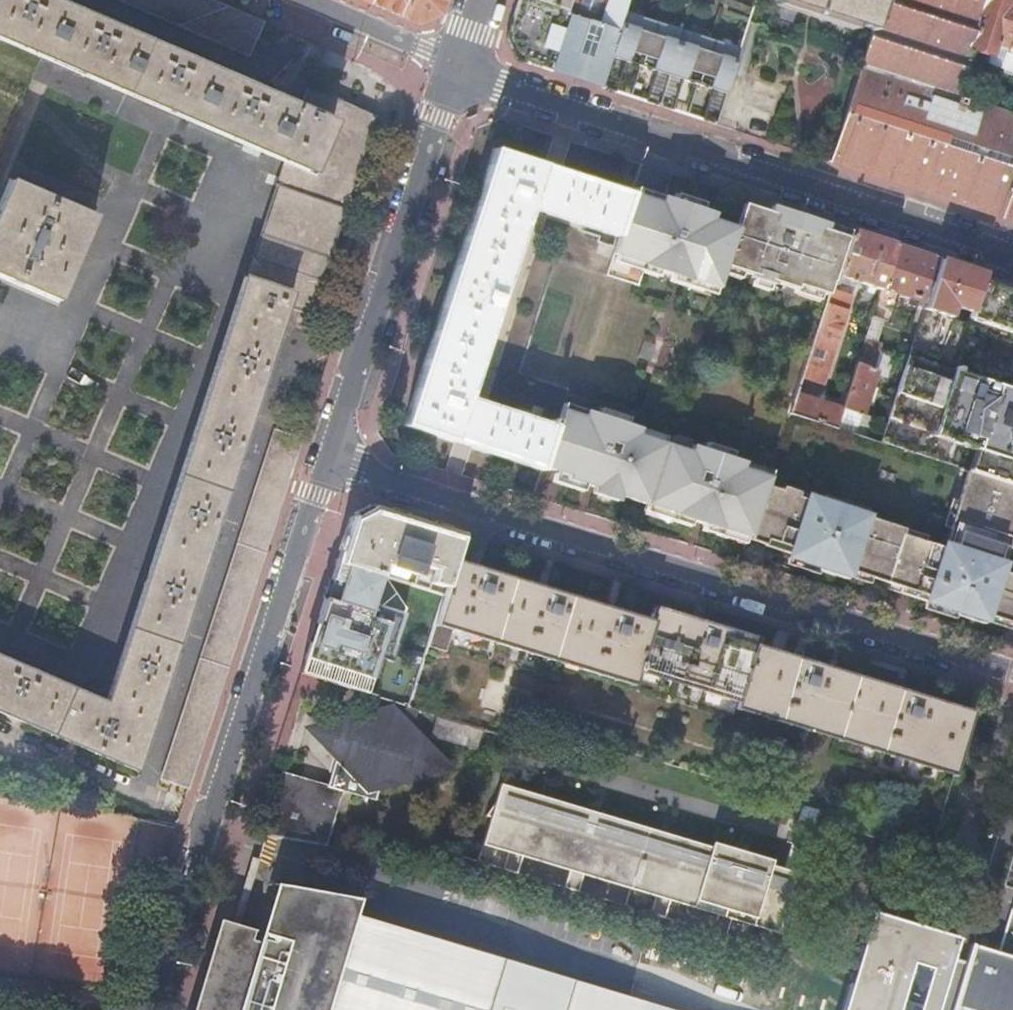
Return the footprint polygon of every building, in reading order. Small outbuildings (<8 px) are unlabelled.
[(288,165),(277,200),(272,212),(266,233),(252,276),(246,275),(107,700),(0,654),(0,709),(137,768),(287,309),(307,316),(327,253),(332,235),(338,220),(370,120),(308,93),(300,110),(269,96),(205,68),(132,37),(66,8),(47,0),(0,0),(0,40),(288,165)] [(210,0),(120,0),(249,56),(264,23),(210,0)] [(402,18),(409,0),(371,0),(369,3),(390,13),(402,18)] [(402,18),(417,24),(440,14),(444,0),(409,0),(402,18)] [(603,88),(612,57),(620,30),(573,15),(574,13),(539,0),(519,0),(507,38),(518,60),(603,88)] [(574,13),(620,30),(625,14),(630,0),(539,0),(574,13)] [(783,1),(816,13),(850,24),(853,17),(874,24),(882,0),(783,0),(783,1)] [(874,24),(866,52),(831,162),(885,180),(944,199),(975,104),(956,98),(972,48),(987,0),(882,0),(874,24)] [(972,48),(991,54),(1002,58),(1006,47),(1009,49),(1011,54),(1012,54),(1012,0),(987,0),(972,48)] [(710,95),(702,120),(716,125),(719,115),(740,51),(625,14),(620,30),(612,57),(603,88),(616,92),(624,66),(625,62),(656,72),(654,78),(646,102),(673,111),(681,86),(682,80),(712,90),(710,95)] [(1001,217),(1012,181),(1012,117),(975,104),(944,199),(951,201),(1001,217)] [(472,447),(543,470),(559,422),(552,420),(551,425),(478,402),(469,399),(531,209),(539,211),(618,237),(632,195),(561,172),(552,169),(545,167),(495,151),(406,426),(449,440),(456,442),(464,445),(472,447)] [(94,216),(9,180),(0,201),(0,275),(12,280),(58,300),(94,216)] [(1001,217),(1012,221),(1012,181),(1001,217)] [(634,188),(632,195),(618,237),(607,274),(638,285),(643,272),(645,265),(660,269),(673,274),(705,284),(718,288),(723,273),(726,262),(744,268),(743,272),(753,275),(753,278),(756,279),(770,284),(774,285),(775,282),(797,289),(798,286),(822,294),(829,296),(831,290),(836,276),(848,238),(850,232),(828,225),(781,210),(772,207),(770,213),(744,204),(736,228),(720,222),(712,220),(714,214),(702,210),(674,201),(662,197),(634,188)] [(859,235),(850,232),(848,238),(836,276),(844,278),(842,285),(849,287),(849,286),(854,287),(855,282),(881,290),(894,246),(859,235)] [(934,259),(894,246),(881,290),(876,303),(893,309),(898,294),(925,303),(939,261),(934,259)] [(971,312),(983,275),(947,263),(939,261),(925,303),(923,309),(953,319),(957,307),(971,312)] [(726,262),(723,273),(741,279),(743,272),(744,268),(726,262)] [(657,276),(660,269),(645,265),(643,272),(657,276)] [(705,284),(673,274),(671,281),(703,291),(705,284)] [(983,275),(971,312),(969,319),(1012,334),(1012,284),(995,278),(983,275)] [(770,284),(756,279),(753,286),(768,291),(770,284)] [(798,286),(797,289),(796,293),(820,301),(822,294),(798,286)] [(852,296),(831,290),(829,296),(803,379),(823,385),(852,296)] [(953,370),(955,361),(967,324),(953,319),(923,309),(914,337),(911,347),(880,443),(925,457),(968,471),(992,479),(1012,486),(1012,390),(953,370)] [(863,347),(843,408),(843,409),(861,415),(862,415),(867,399),(871,388),(876,369),(872,368),(877,352),(863,347)] [(875,389),(871,388),(867,399),(872,400),(875,389)] [(843,408),(798,394),(792,414),(837,428),(843,409),(843,408)] [(565,404),(562,410),(584,417),(586,411),(565,404)] [(600,409),(598,415),(627,424),(629,418),(600,409)] [(843,409),(837,428),(855,434),(861,415),(843,409)] [(559,422),(543,470),(555,474),(556,471),(569,475),(568,479),(585,484),(590,486),(595,487),(593,493),(618,501),(620,495),(648,505),(664,510),(663,511),(676,515),(684,517),(692,520),(705,524),(705,523),(721,529),(728,531),(750,538),(768,486),(771,478),(742,469),(744,462),(732,458),(705,449),(692,445),(690,452),(664,443),(638,435),(639,429),(640,428),(638,428),(627,424),(598,415),(586,411),(584,417),(562,410),(559,422)] [(161,777),(190,786),(303,437),(275,427),(161,777)] [(638,435),(664,443),(666,437),(640,428),(639,429),(638,435)] [(707,444),(705,449),(732,458),(734,452),(707,444)] [(742,469),(771,478),(773,472),(744,462),(742,469)] [(968,471),(958,502),(949,529),(949,530),(950,530),(956,533),(950,551),(944,549),(923,542),(905,536),(901,535),(903,530),(851,513),(822,503),(823,501),(822,500),(782,487),(781,491),(768,486),(750,538),(750,540),(764,545),(766,539),(791,547),(788,555),(787,558),(816,568),(816,569),(845,579),(847,570),(884,582),(926,596),(924,601),(924,602),(933,605),(953,612),(952,614),(982,624),(985,615),(1012,624),(1012,578),(1001,574),(1003,568),(1012,537),(1012,486),(992,479),(968,471)] [(823,496),(822,500),(823,501),(822,503),(851,513),(854,506),(823,496)] [(949,529),(958,502),(952,500),(943,527),(949,529)] [(444,595),(455,561),(463,533),(385,509),(374,505),(351,516),(341,545),(336,562),(381,575),(409,584),(444,595)] [(907,530),(905,536),(923,542),(925,537),(907,530)] [(956,533),(950,530),(944,549),(950,551),(956,533)] [(408,707),(491,732),(607,767),(612,748),(804,806),(815,809),(933,844),(973,713),(965,710),(957,708),(912,694),(831,669),(756,646),(758,639),(706,623),(652,607),(648,621),(608,609),(541,588),(475,568),(468,565),(464,564),(455,561),(444,595),(408,707)] [(329,583),(300,674),(368,695),(380,659),(385,660),(391,643),(394,644),(403,613),(372,603),(381,575),(336,562),(333,571),(329,583)] [(1003,568),(1001,574),(1012,578),(1012,572),(1003,568)] [(391,662),(397,645),(391,643),(385,660),(391,662)] [(383,660),(380,659),(368,695),(372,696),(383,660)] [(328,785),(342,792),(376,802),(379,791),(445,774),(449,762),(393,705),(349,716),(342,738),(336,760),(328,785)] [(304,728),(336,760),(342,738),(349,716),(304,728)] [(328,785),(295,775),(283,771),(264,835),(273,836),(326,845),(342,792),(328,785)] [(718,908),(716,915),(711,932),(724,936),(730,919),(732,912),(780,926),(796,872),(784,869),(500,783),(494,803),(485,816),(489,817),(483,837),(509,845),(502,869),(516,873),(521,856),(523,849),(570,863),(568,870),(563,887),(577,891),(582,875),(584,867),(632,882),(657,889),(650,913),(664,918),(669,901),(671,894),(718,908)] [(815,809),(804,806),(797,828),(808,831),(815,809)] [(784,869),(796,872),(804,847),(792,844),(784,869)] [(521,856),(568,870),(570,863),(523,849),(521,856)] [(630,889),(632,882),(584,867),(582,875),(630,889)] [(500,962),(355,919),(348,937),(339,935),(350,897),(283,884),(267,934),(264,943),(252,940),(255,930),(236,924),(227,921),(200,1009),(486,1009),(500,962)] [(669,901),(716,915),(718,908),(671,894),(669,901)] [(1011,911),(998,953),(973,945),(971,945),(965,965),(946,959),(953,936),(907,923),(874,913),(845,1009),(1012,1009),(1012,912),(1011,911)] [(778,933),(780,926),(732,912),(730,919),(778,933)] [(264,943),(267,934),(255,930),(252,940),(264,943)] [(500,962),(486,1009),(551,1009),(552,1008),(553,1007),(553,1005),(554,1005),(555,1002),(556,1000),(556,999),(557,998),(558,997),(559,996),(561,996),(563,995),(566,994),(569,995),(572,995),(576,997),(577,997),(578,998),(579,999),(579,1000),(580,1001),(580,1002),(581,1003),(581,1004),(582,1005),(582,1006),(582,1007),(583,1008),(583,1009),(658,1009),(500,962)] [(583,1009),(583,1008),(582,1007),(582,1006),(582,1005),(581,1004),(581,1003),(580,1002),(580,1001),(579,1000),(579,999),(578,998),(577,997),(576,997),(572,995),(569,995),(566,994),(563,995),(561,996),(559,996),(558,997),(557,998),(556,999),(556,1000),(555,1002),(554,1005),(553,1005),(553,1007),(552,1008),(551,1009),(583,1009)]
